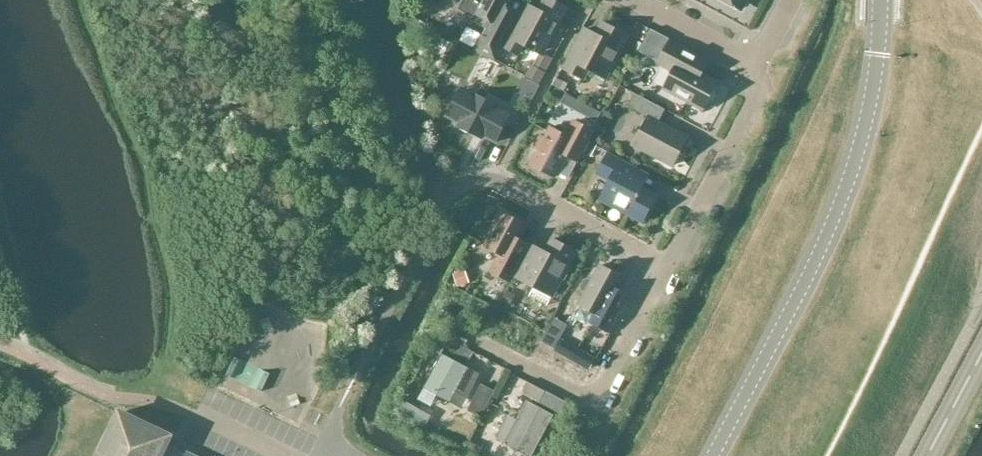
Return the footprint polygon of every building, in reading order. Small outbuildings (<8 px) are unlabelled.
[(473,49),(496,61),(516,25),(522,12),(511,7),(514,0),(458,0),(452,11),(486,28),(482,35),(481,34),(473,49)] [(528,5),(505,48),(519,55),(527,41),(546,51),(568,9),(551,0),(545,0),(539,10),(528,5)] [(596,36),(585,30),(564,68),(585,79),(589,71),(606,80),(629,37),(602,23),(596,36)] [(649,31),(642,44),(663,55),(659,64),(674,72),(665,89),(703,109),(718,83),(690,68),(697,56),(649,31)] [(433,34),(428,44),(437,48),(442,38),(433,34)] [(532,63),(527,75),(540,82),(553,58),(544,53),(537,66),(532,63)] [(557,78),(553,85),(564,90),(568,84),(557,78)] [(482,139),(484,136),(496,142),(511,114),(499,107),(474,94),(462,88),(447,116),(459,122),(457,125),(482,139)] [(521,93),(518,100),(528,105),(531,99),(521,93)] [(649,118),(634,145),(673,166),(688,138),(659,123),(666,110),(635,94),(629,107),(649,118)] [(586,106),(581,115),(595,123),(600,113),(586,106)] [(535,148),(539,150),(531,165),(555,177),(567,155),(578,161),(594,132),(575,121),(567,136),(551,128),(545,138),(541,135),(535,148)] [(598,132),(593,140),(602,145),(605,141),(603,134),(598,132)] [(591,141),(585,152),(591,156),(597,145),(591,141)] [(643,188),(649,177),(609,154),(598,174),(611,181),(602,197),(629,211),(627,214),(643,222),(657,196),(643,188)] [(530,243),(519,238),(526,225),(504,213),(486,247),(501,254),(492,272),(510,281),(530,243)] [(529,254),(518,274),(536,283),(530,295),(547,305),(554,293),(555,293),(577,252),(553,239),(546,251),(534,245),(529,254)] [(595,313),(591,322),(610,333),(626,305),(613,298),(624,278),(601,265),(592,281),(589,279),(585,280),(581,286),(582,290),(586,292),(579,305),(595,313)] [(465,270),(454,273),(458,285),(469,282),(465,270)] [(508,287),(501,300),(510,305),(517,291),(508,287)] [(555,318),(543,341),(554,347),(567,324),(555,318)] [(452,350),(451,352),(469,362),(475,352),(465,347),(467,342),(459,338),(459,337),(449,332),(442,344),(440,343),(435,352),(438,353),(440,350),(443,352),(446,346),(452,350)] [(584,336),(578,348),(597,358),(604,346),(584,336)] [(560,339),(554,349),(590,369),(596,358),(560,339)] [(442,353),(423,388),(451,402),(458,389),(466,393),(477,373),(469,369),(469,368),(442,353)] [(527,381),(521,393),(561,414),(567,403),(547,392),(527,381)] [(481,383),(467,410),(481,417),(495,390),(481,383)] [(407,414),(405,417),(424,427),(433,410),(414,400),(412,404),(408,402),(403,411),(407,414)] [(504,443),(527,455),(532,455),(554,415),(527,400),(517,419),(508,414),(496,437),(505,442),(504,443)] [(188,453),(187,454),(166,445),(170,436),(121,413),(100,455),(194,455),(188,453)]
